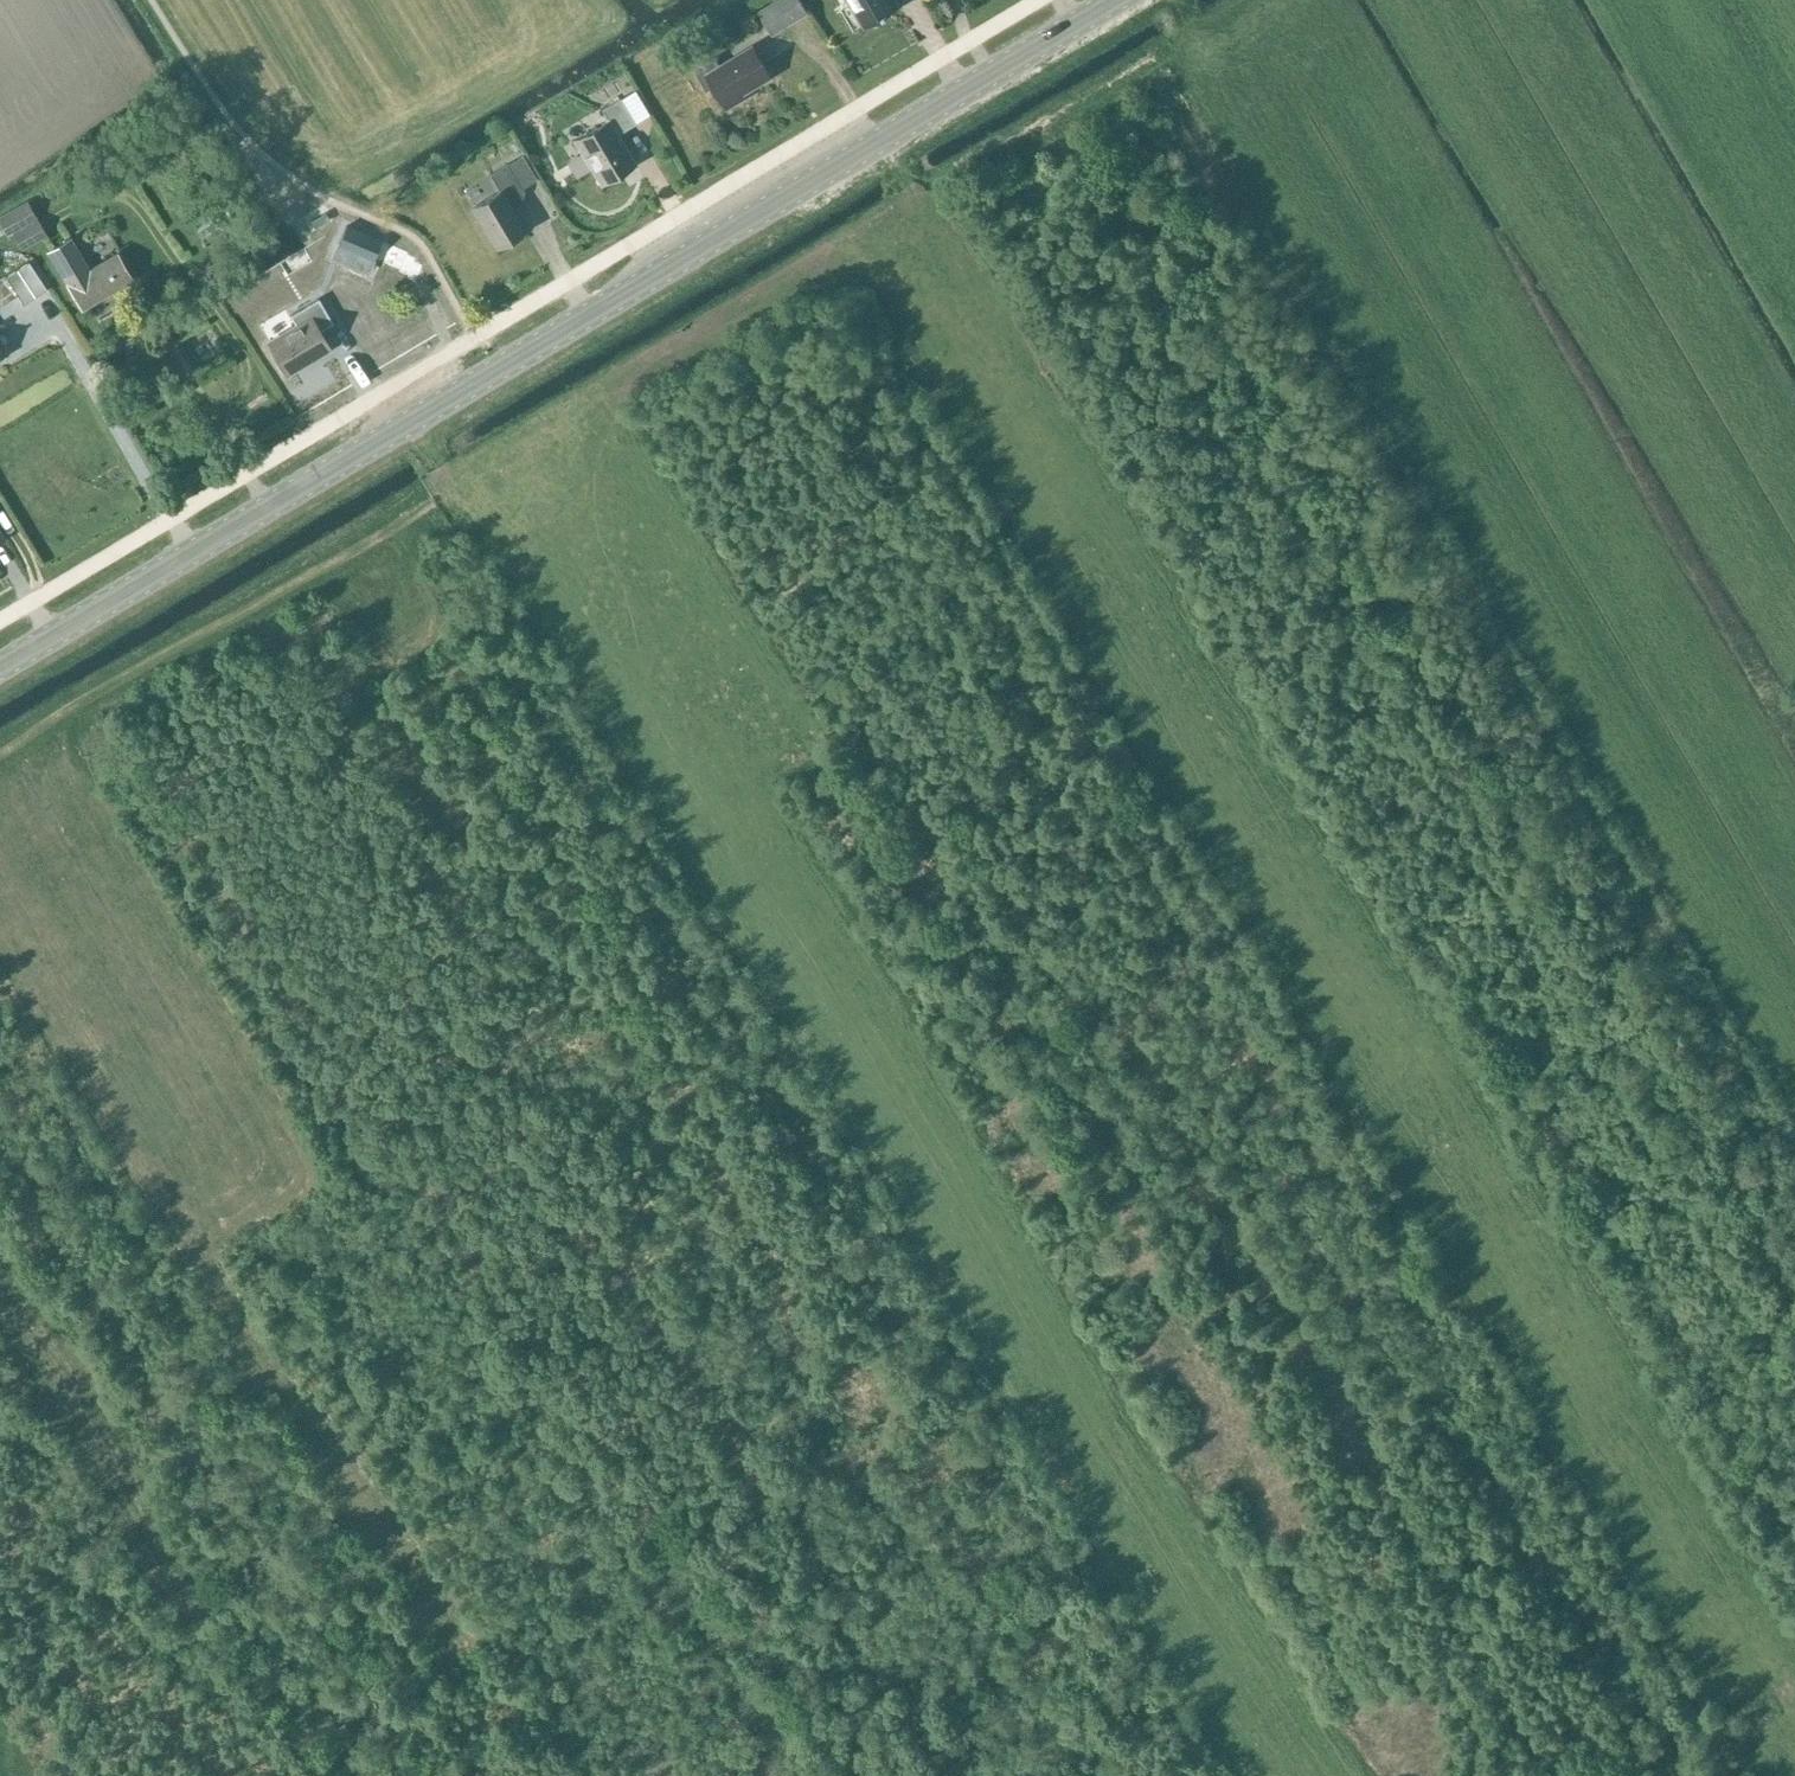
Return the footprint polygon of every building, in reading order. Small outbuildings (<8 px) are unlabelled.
[(799,0),(775,0),(757,11),(771,36),(808,14),(799,0)] [(898,6),(895,0),(851,0),(866,25),(898,6)] [(695,69),(707,90),(715,85),(728,107),(745,97),(742,93),(771,76),(753,46),(720,66),(715,57),(695,69)] [(601,183),(635,163),(617,134),(635,123),(620,98),(601,109),(608,120),(575,139),(601,183)] [(472,207),(496,247),(525,229),(508,201),(524,191),(507,163),(490,174),(500,190),(472,207)] [(26,201),(0,216),(0,224),(7,236),(12,233),(22,249),(47,235),(26,201)] [(304,213),(299,206),(291,211),(297,219),(304,213)] [(345,224),(331,257),(369,273),(383,240),(345,224)] [(82,308),(132,278),(117,253),(88,270),(69,238),(48,250),(82,308)] [(29,265),(5,280),(23,307),(46,292),(29,265)] [(319,329),(331,322),(318,299),(291,316),(296,325),(268,342),(287,373),(330,348),(319,329)]
